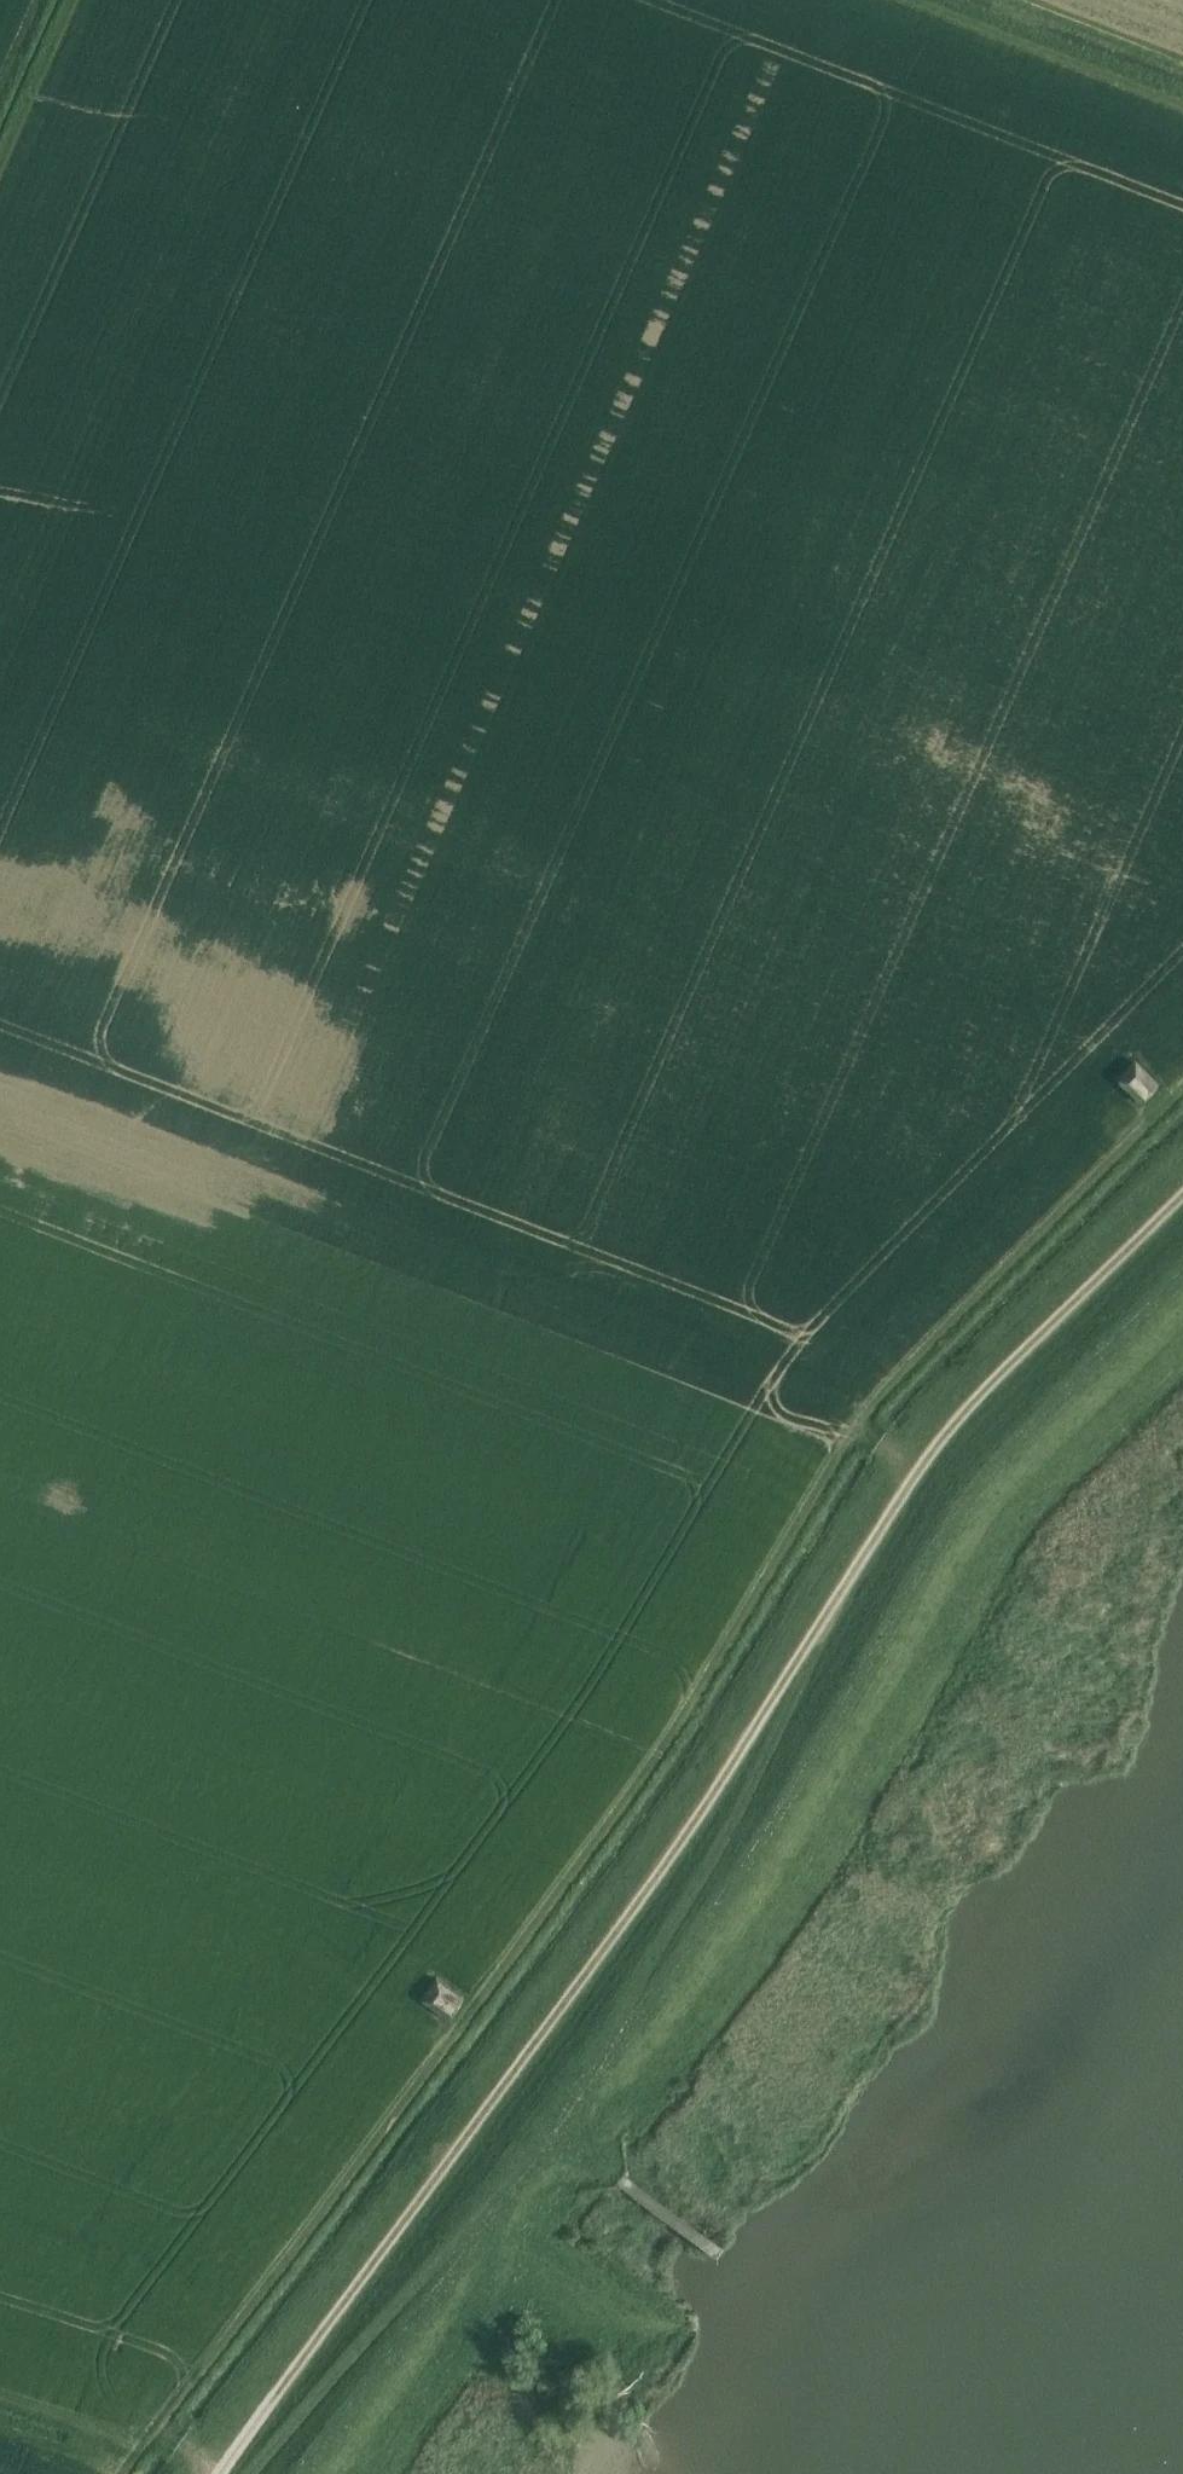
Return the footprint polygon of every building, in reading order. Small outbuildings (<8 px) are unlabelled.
[(1132,1050),(1106,1076),(1130,1100),(1156,1075),(1132,1050)] [(429,1974),(410,2004),(441,2024),(461,1994),(429,1974)]
